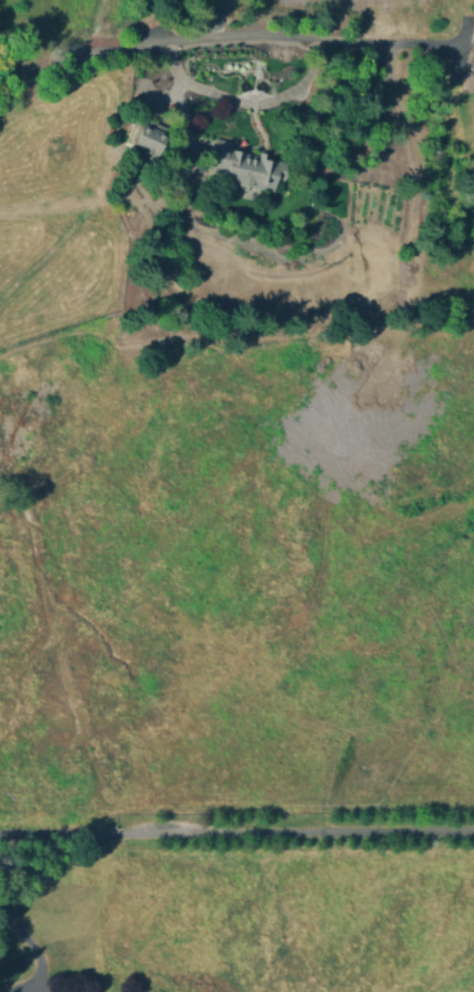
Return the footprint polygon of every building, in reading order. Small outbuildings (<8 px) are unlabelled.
[(168,130),(156,157),(132,146),(144,120),(168,130)] [(290,167),(287,181),(273,178),(270,189),(232,182),(230,172),(211,168),(216,141),(243,146),(241,157),(290,167)]
